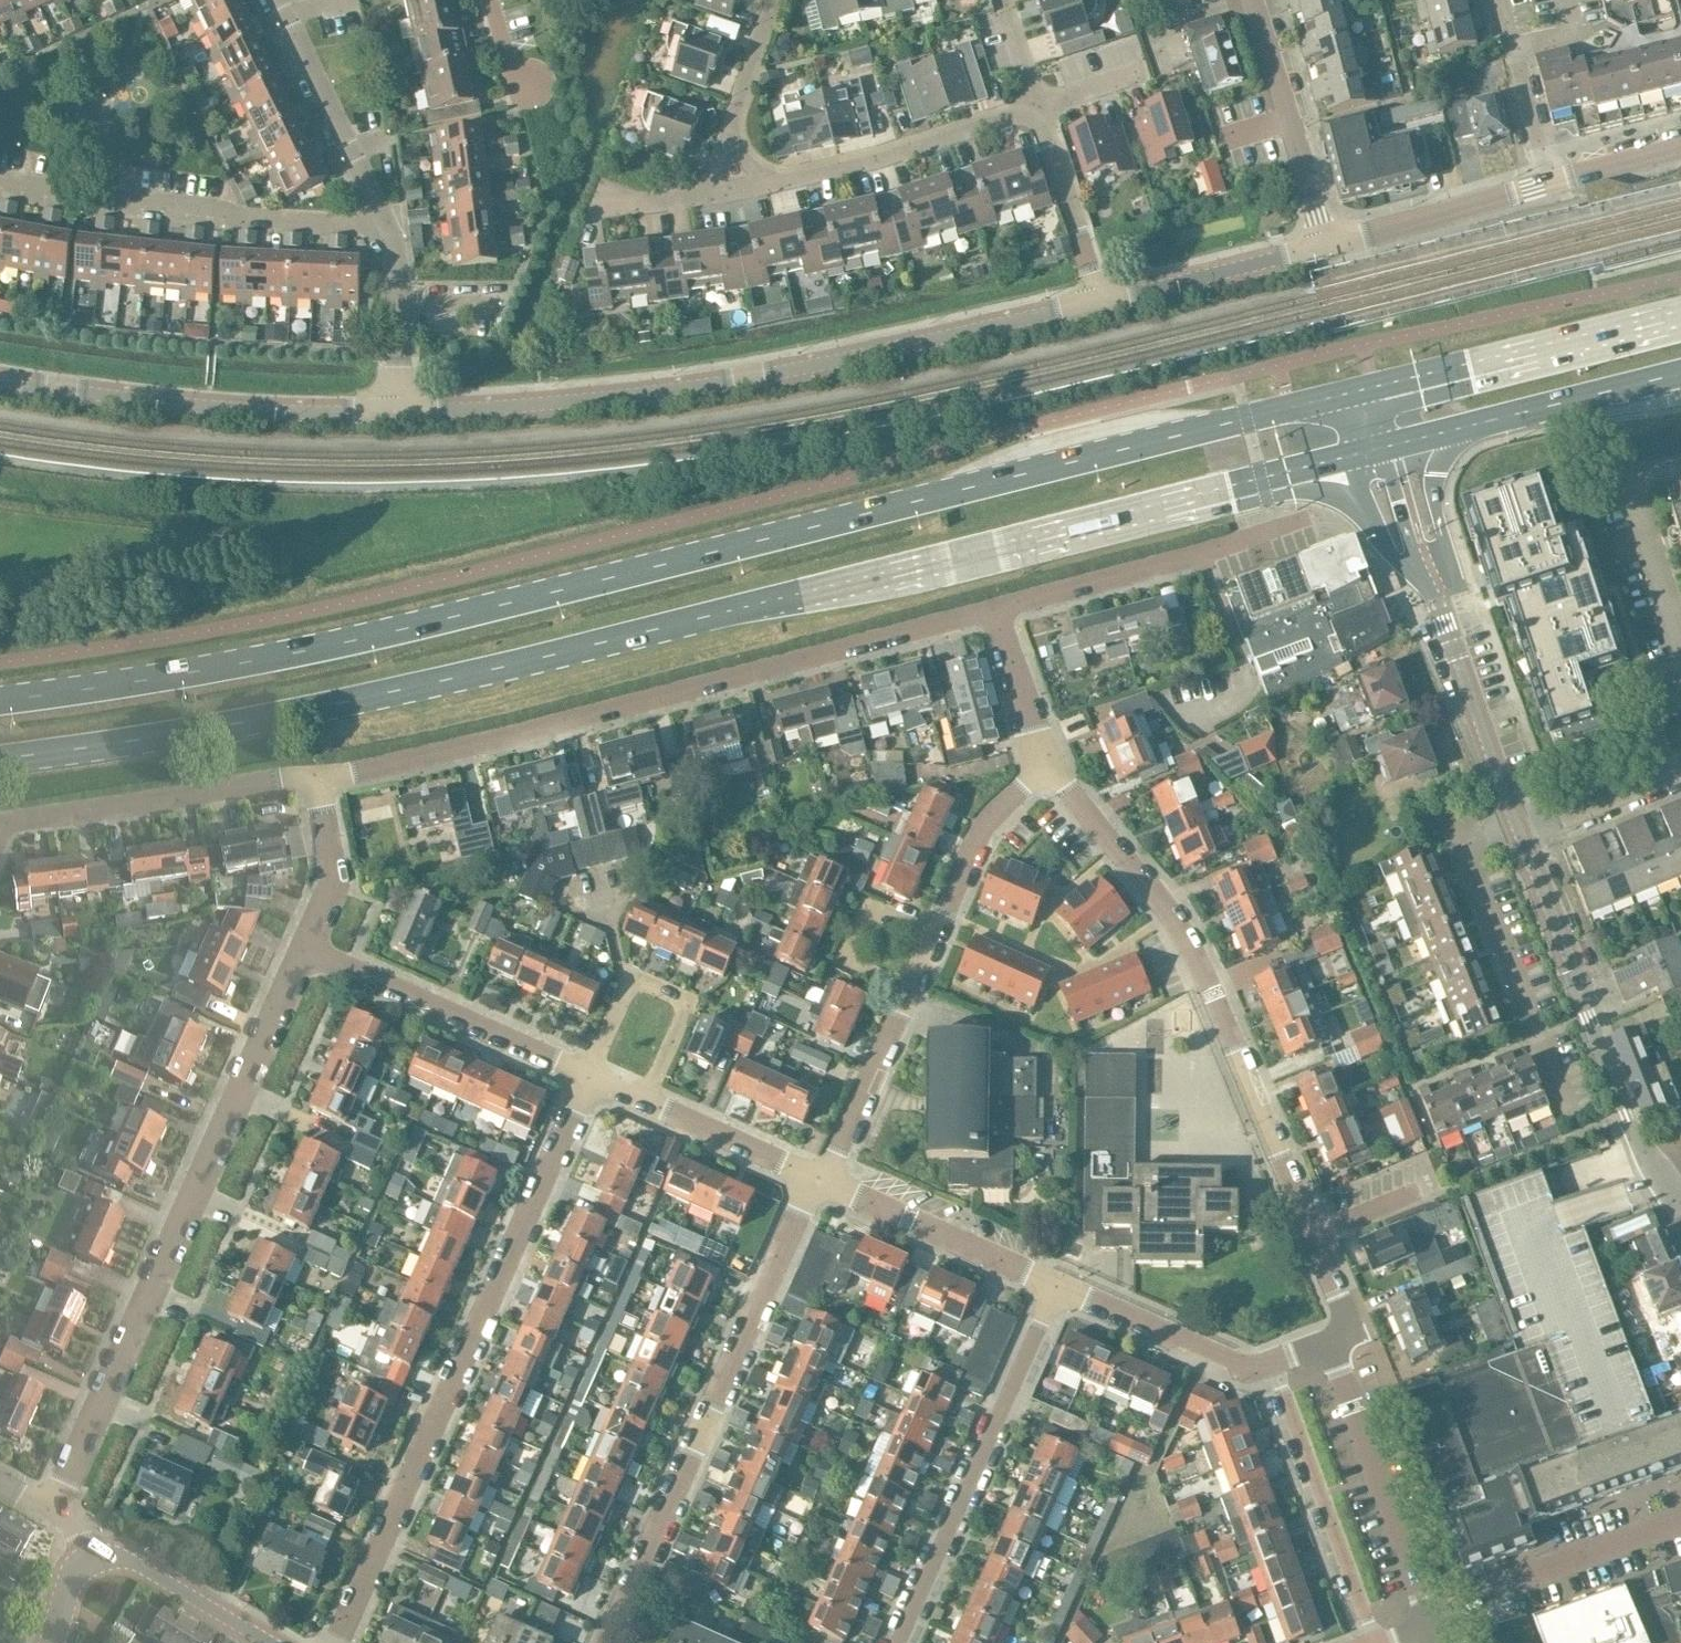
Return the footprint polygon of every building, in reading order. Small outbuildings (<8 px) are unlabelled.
[(10,0),(0,0),(0,25),(11,20),(14,27),(21,23),(10,0)] [(35,0),(10,0),(21,23),(28,20),(25,14),(39,8),(35,0)] [(120,0),(119,0),(112,3),(117,15),(125,12),(120,0)] [(195,9),(189,12),(192,19),(232,0),(191,0),(195,9)] [(239,0),(232,0),(192,19),(196,26),(202,23),(208,36),(247,18),(239,0)] [(451,0),(406,0),(411,20),(453,11),(451,0)] [(698,7),(730,19),(736,4),(739,5),(741,0),(700,0),(698,7)] [(856,0),(815,0),(823,34),(839,31),(837,22),(859,16),(856,0)] [(895,0),(856,0),(859,16),(882,11),(884,20),(899,16),(895,0)] [(899,16),(915,12),(912,3),(926,0),(895,0),(899,16)] [(1098,1),(1097,0),(1041,0),(1039,1),(1050,34),(1053,33),(1058,48),(1090,37),(1086,23),(1088,22),(1090,20),(1092,18),(1094,16),(1095,14),(1096,12),(1097,9),(1097,6),(1097,4),(1096,1),(1098,1)] [(1291,8),(1324,0),(1289,0),(1291,8)] [(1351,5),(1341,7),(1340,0),(1324,0),(1291,8),(1294,18),(1303,16),(1306,27),(1353,15),(1351,5)] [(1467,0),(1426,0),(1426,1),(1417,3),(1419,14),(1467,2),(1467,0)] [(1604,8),(1608,25),(1593,29),(1595,36),(1608,33),(1610,34),(1613,27),(1623,32),(1680,18),(1680,0),(1602,0),(1604,8)] [(1481,22),(1479,11),(1470,13),(1467,2),(1419,14),(1422,24),(1432,22),(1434,34),(1481,22)] [(117,15),(112,3),(104,7),(109,19),(117,15)] [(466,45),(463,31),(458,32),(453,11),(411,20),(415,41),(410,42),(413,56),(466,45)] [(1350,40),(1347,28),(1356,25),(1353,15),(1306,27),(1309,39),(1300,41),(1302,51),(1350,40)] [(1242,82),(1224,23),(1223,23),(1221,17),(1185,29),(1205,94),(1242,82)] [(84,31),(79,18),(71,22),(76,34),(84,31)] [(257,38),(247,18),(208,36),(215,50),(208,53),(212,60),(257,38)] [(175,28),(171,20),(159,25),(163,33),(175,28)] [(76,34),(71,22),(63,26),(68,38),(76,34)] [(1484,32),(1481,22),(1434,34),(1437,45),(1429,47),(1431,58),(1478,46),(1475,34),(1484,32)] [(678,64),(673,78),(706,90),(711,75),(714,76),(726,43),(673,25),(667,42),(668,42),(668,45),(667,47),(667,50),(668,53),(669,55),(670,57),(672,59),(674,61),(676,63),(678,64)] [(167,41),(179,36),(175,28),(163,33),(167,41)] [(43,49),(37,37),(29,41),(35,53),(43,49)] [(267,58),(257,38),(212,60),(215,67),(222,64),(228,77),(267,58)] [(1365,59),(1362,49),(1353,51),(1350,40),(1302,51),(1305,62),(1314,59),(1317,71),(1365,59)] [(35,53),(29,41),(21,45),(26,57),(35,53)] [(385,42),(372,45),(376,62),(389,59),(385,42)] [(468,81),(464,60),(469,59),(466,45),(413,56),(416,71),(421,70),(426,90),(468,81)] [(950,112),(966,106),(965,104),(987,97),(970,45),(954,50),(957,59),(935,66),(950,112)] [(1587,70),(1586,65),(1574,68),(1569,50),(1536,58),(1554,132),(1566,129),(1579,137),(1579,139),(1680,113),(1680,47),(1587,70)] [(277,79),(267,58),(228,77),(234,90),(228,93),(232,100),(277,79)] [(1361,84),(1358,71),(1367,69),(1365,59),(1317,71),(1320,83),(1311,85),(1313,96),(1361,84)] [(194,68),(191,60),(179,66),(182,74),(194,68)] [(935,66),(913,73),(910,64),(894,69),(911,121),(932,114),(933,117),(950,112),(935,66)] [(186,82),(198,76),(194,68),(182,74),(186,82)] [(287,99),(277,79),(232,100),(235,108),(241,104),(248,118),(287,99)] [(478,101),(473,102),(468,81),(426,90),(430,111),(425,112),(428,127),(481,116),(478,101)] [(872,134),(860,81),(844,85),(846,94),(823,99),(834,146),(851,142),(850,139),(872,134)] [(1376,103),(1374,93),(1364,95),(1361,84),(1313,96),(1316,106),(1325,104),(1328,115),(1376,103)] [(823,99),(801,104),(799,95),(783,99),(795,152),(817,147),(817,150),(834,146),(823,99)] [(653,135),(648,149),(681,161),(686,146),(689,147),(701,114),(648,96),(642,113),(643,113),(643,116),(642,118),(643,121),(643,124),(644,126),(645,128),(647,131),(649,132),(651,134),(653,135)] [(296,119),(287,99),(248,118),(254,131),(248,134),(251,141),(296,119)] [(1194,145),(1179,99),(1146,109),(1149,118),(1135,123),(1150,169),(1165,164),(1162,155),(1194,145)] [(1444,114),(1440,100),(1379,115),(1383,129),(1444,114)] [(1466,102),(1447,107),(1456,141),(1460,140),(1475,136),(1477,144),(1480,143),(1485,147),(1491,145),(1494,140),(1510,136),(1501,100),(1469,107),(1469,108),(1467,108),(1466,102)] [(214,109),(210,101),(198,107),(202,115),(214,109)] [(206,122),(218,117),(214,109),(202,115),(206,122)] [(1425,162),(1418,137),(1377,147),(1369,118),(1322,130),(1326,145),(1321,147),(1325,161),(1330,160),(1341,204),(1395,191),(1397,196),(1411,193),(1410,187),(1425,183),(1419,163),(1425,162)] [(306,139),(296,119),(251,141),(255,148),(261,145),(267,158),(306,139)] [(1120,127),(1106,132),(1104,123),(1070,134),(1085,179),(1117,168),(1120,177),(1135,172),(1120,127)] [(484,151),(481,128),(438,133),(440,149),(433,150),(434,157),(484,151)] [(519,147),(517,138),(504,140),(505,149),(519,147)] [(316,160),(306,139),(267,158),(274,171),(267,174),(271,181),(316,160)] [(234,149),(230,141),(218,147),(222,155),(234,149)] [(505,149),(507,157),(520,156),(519,147),(505,149)] [(226,163),(237,157),(234,149),(222,155),(226,163)] [(486,174),(484,151),(434,157),(435,165),(442,165),(444,179),(486,174)] [(1013,213),(1030,207),(1032,213),(1052,207),(1035,153),(1015,160),(1014,158),(997,163),(1013,213)] [(271,181),(274,189),(281,186),(287,200),(326,181),(316,160),(271,181)] [(1215,160),(1202,164),(1206,176),(1219,172),(1215,160)] [(1013,213),(997,163),(980,169),(980,171),(961,177),(978,230),(997,224),(995,218),(1013,213)] [(489,196),(486,174),(444,179),(445,193),(438,194),(439,202),(489,196)] [(978,230),(961,177),(941,184),(940,181),(923,187),(939,236),(957,231),(959,237),(978,230)] [(253,190),(249,182),(237,188),(241,196),(253,190)] [(531,191),(530,182),(517,184),(518,192),(531,191)] [(939,236),(923,187),(906,192),(907,195),(887,201),(902,255),(924,248),(922,242),(939,236)] [(421,188),(404,189),(406,204),(422,202),(421,188)] [(245,204),(257,198),(253,190),(241,196),(245,204)] [(518,192),(519,201),(532,200),(531,191),(518,192)] [(492,219),(489,196),(439,202),(440,210),(447,209),(449,224),(492,219)] [(902,255),(887,201),(868,206),(867,203),(849,207),(861,258),(879,254),(881,260),(902,255)] [(1,202),(0,206),(0,215),(7,217),(9,203),(1,202)] [(7,217),(16,218),(18,205),(9,203),(7,217)] [(861,258),(849,207),(832,211),(833,213),(813,218),(825,273),(844,268),(843,262),(861,258)] [(54,212),(45,210),(43,223),(52,225),(54,212)] [(427,210),(407,212),(408,226),(429,224),(427,210)] [(60,226),(63,213),(54,212),(52,225),(60,226)] [(106,219),(97,218),(96,231),(105,232),(106,219)] [(825,273),(813,218),(793,223),(792,220),(774,224),(786,275),(804,271),(806,277),(825,273)] [(113,233),(115,220),(106,219),(105,232),(113,233)] [(495,241),(492,219),(449,224),(451,238),(444,239),(445,247),(495,241)] [(151,224),(142,223),(141,236),(149,237),(151,224)] [(160,225),(151,224),(149,237),(158,238),(160,225)] [(786,275),(774,224),(749,230),(750,232),(737,235),(747,290),(769,285),(768,279),(786,275)] [(6,225),(0,256),(0,275),(4,276),(6,269),(20,272),(28,229),(6,225)] [(196,229),(187,228),(185,241),(194,242),(196,229)] [(525,238),(523,228),(510,230),(511,239),(525,238)] [(50,233),(28,229),(20,272),(34,274),(33,281),(41,283),(50,233)] [(194,242),(203,243),(204,230),(196,229),(194,242)] [(41,283),(49,284),(50,277),(65,280),(73,237),(50,233),(41,283)] [(248,233),(239,233),(239,246),(248,246),(248,233)] [(248,246),(256,247),(257,233),(248,233),(248,246)] [(737,235),(725,237),(725,234),(699,238),(706,290),(725,287),(725,293),(747,290),(737,235)] [(293,235),(284,235),(284,248),(293,248),(293,235)] [(293,248),(301,249),(302,236),(293,235),(293,248)] [(338,237),(330,237),(329,250),(338,251),(338,237)] [(347,238),(338,237),(338,251),(347,251),(347,238)] [(104,241),(80,238),(75,281),(91,283),(90,290),(98,291),(104,241)] [(424,238),(411,239),(412,249),(425,248),(424,238)] [(512,248),(526,246),(525,238),(511,239),(512,248)] [(706,290),(699,238),(673,241),(674,244),(661,246),(669,301),(689,298),(688,292),(706,290)] [(126,243),(104,241),(98,291),(106,292),(107,285),(121,286),(126,243)] [(498,264),(495,241),(445,247),(446,255),(453,254),(455,270),(498,264)] [(148,246),(126,243),(121,286),(136,288),(135,295),(143,296),(148,246)] [(661,246),(649,248),(648,245),(623,248),(630,300),(648,298),(649,304),(669,301),(661,246)] [(171,248),(148,246),(143,296),(151,297),(152,290),(166,291),(171,248)] [(193,251),(171,248),(166,291),(181,293),(180,300),(188,301),(193,251)] [(630,300),(623,248),(597,252),(598,255),(584,257),(588,291),(589,291),(592,312),(612,309),(611,303),(630,300)] [(217,253),(193,251),(188,301),(196,301),(196,294),(212,296),(217,253)] [(247,255),(224,254),(221,297),(237,298),(237,305),(245,305),(247,255)] [(997,254),(988,257),(992,269),(1001,266),(997,254)] [(270,256),(247,255),(245,305),(253,306),(253,299),(268,299),(270,256)] [(292,257),(270,256),(268,299),(282,300),(282,307),(290,307),(292,257)] [(315,258),(292,257),(290,307),(298,308),(298,301),(313,301),(315,258)] [(337,259),(315,258),(313,301),(327,302),(327,309),(335,310),(337,259)] [(335,310),(343,310),(343,303),(359,304),(361,261),(337,259),(335,310)] [(982,267),(972,270),(975,280),(985,277),(982,267)] [(879,277),(866,281),(870,296),(883,292),(879,277)] [(830,297),(820,299),(823,314),(833,312),(830,297)] [(843,298),(832,300),(835,312),(846,310),(843,298)] [(4,301),(2,313),(11,315),(14,303),(4,301)] [(766,310),(752,313),(755,327),(768,324),(766,310)] [(709,320),(697,321),(699,336),(711,334),(709,320)] [(149,321),(148,333),(161,334),(162,322),(149,321)] [(267,326),(266,343),(282,343),(282,327),(267,326)] [(243,327),(242,342),(256,342),(257,328),(243,327)] [(345,333),(345,346),(356,346),(356,333),(345,333)] [(649,333),(640,334),(641,344),(650,343),(649,333)] [(1549,493),(1544,479),(1520,487),(1520,484),(1487,495),(1487,497),(1464,505),(1468,519),(1474,517),(1481,538),(1475,540),(1483,563),(1489,561),(1495,582),(1490,584),(1491,589),(1496,604),(1498,608),(1511,604),(1518,624),(1512,626),(1520,650),(1522,649),(1525,659),(1529,658),(1536,679),(1530,681),(1541,715),(1543,714),(1551,737),(1561,734),(1565,745),(1604,732),(1590,687),(1589,687),(1586,678),(1625,665),(1621,651),(1617,652),(1610,631),(1616,629),(1609,606),(1606,607),(1603,597),(1599,598),(1592,577),(1598,575),(1597,571),(1596,567),(1595,564),(1593,560),(1592,556),(1591,552),(1590,549),(1588,545),(1589,545),(1587,541),(1585,542),(1579,524),(1561,530),(1555,514),(1550,515),(1543,494),(1549,493)] [(1315,561),(1303,565),(1326,620),(1368,603),(1357,574),(1367,570),(1354,536),(1311,553),(1315,561)] [(1300,557),(1237,581),(1240,590),(1228,594),(1247,645),(1249,643),(1273,703),(1344,666),(1326,620),(1303,565),(1300,557)] [(1130,656),(1143,653),(1147,645),(1146,636),(1169,630),(1173,645),(1190,641),(1182,610),(1166,614),(1163,603),(1119,614),(1130,656)] [(1390,639),(1377,605),(1329,624),(1334,636),(1336,635),(1347,664),(1390,639)] [(1130,656),(1119,614),(1076,626),(1079,636),(1063,641),(1071,672),(1089,668),(1085,652),(1108,646),(1112,661),(1130,656)] [(1220,653),(1205,658),(1208,667),(1223,662),(1220,653)] [(990,708),(978,659),(949,666),(951,676),(939,679),(950,718),(990,708)] [(1402,686),(1394,664),(1358,678),(1358,679),(1342,686),(1350,706),(1402,686)] [(939,679),(926,682),(922,667),(892,675),(902,715),(904,715),(908,735),(927,727),(921,716),(932,713),(935,724),(948,719),(950,718),(939,679)] [(855,704),(854,706),(860,730),(868,728),(869,729),(887,725),(888,719),(902,715),(892,675),(861,683),(865,696),(857,699),(859,703),(855,704)] [(1350,706),(1334,712),(1343,733),(1358,727),(1374,721),(1411,707),(1402,686),(1350,706)] [(829,692),(802,699),(813,743),(838,736),(842,752),(850,757),(866,753),(860,730),(854,706),(851,697),(831,703),(829,692)] [(1118,725),(1100,732),(1110,757),(1145,743),(1135,718),(1154,711),(1147,695),(1111,709),(1118,725)] [(803,746),(813,743),(802,699),(775,705),(783,736),(799,732),(803,746)] [(999,742),(990,708),(950,718),(948,719),(957,753),(949,755),(952,768),(983,760),(980,747),(999,742)] [(747,750),(741,752),(738,741),(732,717),(696,726),(701,747),(692,749),(698,774),(750,761),(747,750)] [(1422,736),(1395,745),(1390,732),(1364,741),(1369,755),(1383,750),(1390,766),(1428,752),(1422,736)] [(1238,747),(1239,750),(1249,774),(1276,763),(1274,733),(1238,747)] [(664,778),(654,738),(627,745),(637,785),(664,778)] [(1145,743),(1110,757),(1120,783),(1140,774),(1143,782),(1168,773),(1154,739),(1145,743)] [(1359,741),(1332,751),(1344,781),(1371,771),(1359,741)] [(785,763),(779,742),(764,746),(770,767),(785,763)] [(1198,744),(1187,749),(1194,766),(1199,763),(1204,761),(1216,770),(1222,761),(1198,744)] [(637,785),(627,745),(602,751),(613,791),(615,798),(636,793),(634,786),(637,785)] [(768,772),(761,746),(747,750),(750,761),(759,793),(773,790),(768,772)] [(1438,776),(1428,752),(1390,766),(1396,782),(1417,774),(1420,783),(1438,776)] [(690,789),(682,759),(668,763),(676,792),(690,789)] [(569,803),(559,763),(533,770),(543,810),(569,803)] [(1183,784),(1157,795),(1167,820),(1199,806),(1190,783),(1204,777),(1199,763),(1194,766),(1178,772),(1183,784)] [(905,778),(904,765),(871,765),(874,780),(905,778)] [(543,810),(533,770),(506,777),(516,817),(532,813),(536,831),(547,829),(543,810)] [(1239,792),(1258,808),(1271,792),(1252,776),(1239,792)] [(907,793),(905,778),(874,780),(878,793),(907,793)] [(954,805),(946,801),(952,789),(940,784),(935,796),(926,792),(914,817),(942,830),(954,805)] [(472,828),(464,792),(448,795),(447,791),(401,801),(408,830),(453,820),(458,839),(473,835),(478,856),(493,853),(487,824),(472,828)] [(615,833),(605,793),(589,798),(599,837),(615,833)] [(1213,800),(1218,812),(1234,804),(1230,793),(1213,800)] [(882,794),(880,800),(887,802),(889,797),(882,794)] [(599,837),(589,798),(573,802),(583,841),(599,837)] [(892,821),(896,811),(881,804),(863,809),(892,821)] [(1674,805),(1661,810),(1675,844),(1666,847),(1680,880),(1680,879),(1680,823),(1674,805)] [(1210,831),(1199,806),(1167,820),(1177,844),(1210,831)] [(942,830),(914,817),(903,812),(893,836),(904,841),(932,854),(942,830)] [(1666,847),(1657,851),(1643,818),(1629,823),(1656,889),(1680,880),(1666,847)] [(1656,889),(1629,823),(1616,829),(1630,862),(1621,866),(1634,898),(1656,889)] [(287,863),(280,827),(252,833),(259,868),(287,863)] [(640,854),(634,830),(621,833),(628,858),(640,854)] [(1220,856),(1210,831),(1177,844),(1187,869),(1220,856)] [(259,868),(252,833),(220,839),(226,874),(259,868)] [(628,858),(621,833),(608,836),(615,861),(628,858)] [(615,861),(608,836),(594,840),(600,865),(615,861)] [(893,836),(882,861),(893,866),(921,878),(932,854),(904,841),(893,836)] [(1621,866),(1612,870),(1598,836),(1585,841),(1612,908),(1634,898),(1621,866)] [(1273,849),(1268,837),(1244,847),(1248,859),(1273,849)] [(600,865),(594,840),(581,843),(587,868),(600,865)] [(1612,908),(1585,841),(1572,847),(1586,880),(1576,884),(1590,917),(1612,908)] [(587,868),(581,843),(568,847),(574,872),(587,868)] [(874,857),(877,849),(862,843),(859,850),(874,857)] [(186,852),(185,844),(157,849),(162,882),(189,878),(190,884),(211,880),(206,849),(186,852)] [(575,876),(574,872),(568,847),(526,858),(529,870),(557,881),(558,880),(575,876)] [(1446,879),(1437,857),(1429,861),(1424,848),(1382,865),(1387,879),(1397,875),(1405,896),(1446,879)] [(130,862),(107,866),(111,890),(133,887),(151,884),(152,894),(151,894),(153,905),(153,906),(146,907),(148,921),(168,918),(163,892),(162,882),(157,849),(128,853),(130,862)] [(1248,859),(1253,869),(1217,883),(1227,908),(1270,891),(1261,867),(1265,865),(1266,866),(1277,861),(1273,849),(1248,859)] [(681,872),(675,887),(684,890),(685,887),(691,890),(699,871),(705,874),(700,854),(690,850),(681,872)] [(874,857),(859,850),(854,861),(869,867),(874,857)] [(810,856),(799,881),(811,886),(838,899),(850,874),(822,861),(810,856)] [(88,893),(84,859),(55,863),(59,897),(88,893)] [(1000,861),(981,905),(1006,916),(1025,872),(1000,861)] [(32,910),(31,901),(59,897),(55,863),(25,867),(27,878),(14,879),(18,911),(32,910)] [(921,878),(893,866),(882,890),(910,902),(921,878)] [(672,869),(666,883),(675,887),(681,872),(672,869)] [(557,881),(529,870),(524,881),(552,894),(557,881)] [(1025,872),(1006,916),(1031,927),(1050,883),(1025,872)] [(274,887),(272,874),(261,876),(262,886),(261,899),(273,900),(274,887)] [(1345,874),(1333,878),(1337,890),(1349,886),(1345,874)] [(261,899),(262,886),(261,876),(249,878),(247,898),(261,899)] [(1287,884),(1291,895),(1308,888),(1307,886),(1310,885),(1307,877),(1304,879),(1303,877),(1287,884)] [(1454,900),(1446,879),(1405,896),(1395,900),(1403,921),(1454,900)] [(1078,897),(1108,934),(1129,916),(1098,880),(1078,897)] [(552,894),(524,881),(518,894),(546,907),(552,894)] [(838,899),(811,886),(799,881),(788,906),(799,911),(828,923),(838,899)] [(164,892),(168,917),(178,916),(174,890),(164,892)] [(722,890),(715,906),(724,909),(730,894),(722,890)] [(1263,904),(1275,899),(1272,891),(1227,908),(1237,934),(1269,921),(1263,904)] [(443,905),(416,893),(392,949),(418,961),(443,905)] [(740,898),(730,894),(724,909),(733,913),(740,898)] [(243,898),(215,895),(217,908),(242,910),(243,898)] [(1057,915),(1087,951),(1108,934),(1078,897),(1057,915)] [(1463,922),(1454,900),(1403,921),(1411,942),(1422,938),(1463,922)] [(1353,907),(1356,915),(1369,910),(1365,901),(1353,907)] [(494,909),(480,902),(468,929),(482,935),(494,909)] [(663,916),(637,905),(625,933),(650,944),(663,916)] [(537,933),(549,939),(561,914),(549,908),(537,933)] [(689,920),(689,919),(688,916),(677,910),(674,912),(666,908),(663,916),(650,944),(674,955),(686,927),(689,920)] [(758,910),(755,918),(769,925),(772,917),(758,910)] [(1369,910),(1356,915),(1360,925),(1373,919),(1369,910)] [(220,934),(212,930),(202,925),(190,951),(200,956),(234,971),(246,946),(247,947),(261,914),(230,911),(220,934)] [(828,923),(799,911),(789,934),(817,947),(828,923)] [(1286,934),(1288,933),(1282,916),(1269,921),(1237,934),(1247,959),(1280,946),(1283,953),(1292,949),(1286,934)] [(65,939),(81,937),(78,918),(62,920),(65,939)] [(755,918),(751,926),(771,935),(770,938),(784,944),(783,946),(777,959),(806,972),(807,970),(808,970),(812,969),(815,963),(813,959),(812,958),(817,947),(789,934),(769,925),(755,918)] [(128,920),(115,922),(117,931),(129,929),(128,920)] [(715,928),(698,921),(697,923),(689,920),(686,927),(674,955),(698,966),(715,928)] [(60,921),(31,925),(33,943),(62,940),(60,921)] [(1471,942),(1463,922),(1422,938),(1431,958),(1471,942)] [(1337,935),(1332,923),(1308,933),(1313,946),(1337,935)] [(596,930),(588,926),(581,942),(589,946),(596,930)] [(1666,927),(1650,933),(1654,942),(1669,936),(1666,927)] [(711,938),(716,929),(715,928),(698,966),(722,976),(735,948),(711,938)] [(589,946),(598,950),(605,934),(596,930),(589,946)] [(517,938),(507,933),(491,970),(515,981),(532,943),(518,936),(517,938)] [(1313,946),(1318,958),(1343,948),(1337,935),(1313,946)] [(977,938),(959,975),(984,986),(1001,949),(977,938)] [(1676,940),(1644,953),(1648,963),(1615,978),(1620,991),(1680,965),(1680,952),(1676,940)] [(106,942),(79,945),(81,960),(107,957),(106,942)] [(1387,951),(1384,942),(1372,947),(1375,956),(1387,951)] [(1480,963),(1471,942),(1431,958),(1439,979),(1480,963)] [(528,953),(533,943),(532,943),(515,981),(539,992),(552,963),(528,953)] [(1001,949),(984,986),(1009,998),(1026,960),(1001,949)] [(118,952),(111,971),(121,975),(130,951),(118,952)] [(1391,960),(1387,951),(1375,956),(1379,965),(1391,960)] [(0,955),(0,1001),(11,1005),(12,1003),(23,1008),(40,1015),(53,984),(38,978),(41,971),(27,965),(0,955)] [(1110,965),(1126,1003),(1151,993),(1135,955),(1110,965)] [(224,995),(228,997),(233,986),(229,984),(234,971),(200,956),(189,981),(175,992),(173,996),(202,1010),(211,991),(223,996),(224,995)] [(1026,960),(1009,998),(1033,1009),(1051,972),(1026,960)] [(576,974),(552,963),(539,992),(564,1003),(580,965),(576,974)] [(1488,984),(1480,963),(1439,979),(1447,1000),(1436,1005),(1488,984)] [(1306,976),(1302,964),(1257,983),(1268,1008),(1312,990),(1311,990),(1300,995),(1294,981),(1306,976)] [(586,979),(590,969),(580,965),(564,1003),(588,1014),(601,986),(586,979)] [(1085,976),(1101,1014),(1126,1003),(1110,965),(1085,976)] [(1620,991),(1626,1004),(1659,990),(1663,1000),(1680,992),(1680,965),(1620,991)] [(792,975),(777,968),(770,985),(785,992),(792,975)] [(1061,986),(1077,1024),(1101,1014),(1085,976),(1061,986)] [(1341,996),(1360,988),(1356,977),(1337,984),(1341,996)] [(856,1021),(858,1022),(861,1021),(864,1015),(863,1011),(861,1010),(866,1000),(830,984),(819,1007),(855,1024),(856,1021)] [(1497,1005),(1488,984),(1436,1005),(1444,1026),(1456,1021),(1497,1005)] [(785,992),(770,985),(764,997),(780,1004),(785,992)] [(1404,995),(1400,986),(1388,991),(1392,1000),(1404,995)] [(1311,1020),(1310,1020),(1322,1014),(1312,990),(1268,1008),(1278,1034),(1311,1020)] [(1663,1000),(1672,1022),(1680,1018),(1680,992),(1663,1000)] [(1407,1003),(1404,995),(1392,1000),(1395,1008),(1407,1003)] [(819,1007),(813,1004),(809,1014),(823,1021),(816,1036),(844,1048),(855,1024),(819,1007)] [(1505,1026),(1497,1005),(1456,1021),(1465,1043),(1505,1026)] [(160,1046),(194,1062),(200,1047),(205,1050),(210,1039),(205,1037),(205,1036),(193,1030),(198,1021),(164,1006),(159,1016),(171,1022),(160,1046)] [(740,1011),(734,1022),(721,1016),(716,1026),(704,1020),(687,1057),(713,1068),(723,1046),(735,1051),(746,1027),(751,1016),(740,1011)] [(392,1030),(353,1012),(342,1036),(379,1053),(384,1041),(387,1042),(392,1030)] [(735,1051),(746,1056),(755,1036),(762,1039),(770,1021),(752,1013),(746,1027),(735,1051)] [(1311,1020),(1278,1034),(1288,1057),(1320,1043),(1321,1046),(1334,1041),(1322,1014),(1310,1020),(1311,1020)] [(1359,1031),(1350,1035),(1355,1047),(1380,1037),(1375,1025),(1359,1031)] [(1419,1036),(1416,1027),(1403,1032),(1407,1041),(1419,1036)] [(1660,1068),(1643,1027),(1613,1039),(1629,1080),(1660,1068)] [(0,1032),(0,1077),(3,1079),(16,1084),(23,1064),(3,1056),(11,1036),(0,1032)] [(990,1161),(992,1059),(992,1036),(930,1035),(928,1160),(950,1160),(990,1161)] [(379,1053),(342,1036),(331,1060),(368,1077),(379,1053)] [(1410,1050),(1423,1045),(1419,1036),(1407,1041),(1410,1050)] [(160,1046),(140,1037),(139,1037),(129,1062),(149,1071),(183,1086),(183,1084),(188,1087),(193,1076),(188,1074),(194,1062),(160,1046)] [(1355,1047),(1360,1060),(1386,1050),(1380,1037),(1355,1047)] [(449,1053),(425,1042),(409,1077),(433,1088),(449,1053)] [(800,1062),(806,1049),(798,1045),(792,1059),(800,1062)] [(409,1054),(397,1049),(392,1059),(404,1065),(409,1054)] [(800,1062),(825,1073),(831,1060),(806,1049),(800,1062)] [(1425,1049),(1413,1054),(1416,1063),(1428,1058),(1425,1049)] [(473,1064),(449,1053),(433,1088),(457,1099),(473,1064)] [(1531,1060),(1517,1066),(1512,1054),(1504,1057),(1529,1117),(1550,1108),(1531,1060)] [(1136,1169),(1137,1057),(1087,1057),(1085,1234),(1096,1235),(1096,1249),(1120,1249),(1120,1248),(1134,1248),(1134,1266),(1204,1267),(1205,1232),(1239,1232),(1240,1195),(1222,1195),(1223,1170),(1136,1169)] [(1529,1117),(1504,1057),(1495,1061),(1500,1072),(1488,1077),(1507,1126),(1529,1117)] [(404,1065),(392,1059),(387,1070),(400,1075),(404,1065)] [(1044,1121),(1036,1121),(1037,1060),(992,1059),(990,1161),(950,1160),(949,1187),(979,1188),(979,1190),(1013,1191),(1014,1139),(1044,1140),(1044,1121)] [(368,1077),(331,1060),(321,1084),(357,1101),(368,1077)] [(776,1078),(782,1065),(772,1060),(766,1074),(753,1102),(778,1113),(790,1085),(776,1078)] [(140,1089),(147,1075),(118,1062),(111,1076),(140,1089)] [(766,1074),(741,1063),(728,1091),(753,1102),(766,1074)] [(497,1074),(473,1064),(457,1099),(481,1110),(497,1074)] [(1664,1066),(1660,1068),(1629,1080),(1647,1122),(1680,1109),(1680,1108),(1664,1066)] [(1310,1112),(1343,1098),(1352,1094),(1342,1068),(1331,1072),(1331,1073),(1299,1086),(1310,1112)] [(1488,1077),(1476,1082),(1471,1070),(1463,1073),(1483,1123),(1502,1116),(1506,1126),(1507,1126),(1488,1077)] [(1483,1123),(1463,1073),(1453,1077),(1458,1089),(1446,1094),(1462,1132),(1483,1123)] [(521,1085),(497,1074),(481,1110),(506,1121),(521,1085)] [(1383,1094),(1401,1086),(1397,1077),(1379,1084),(1383,1094)] [(45,1080),(40,1091),(43,1092),(55,1098),(60,1087),(45,1080)] [(115,1100),(135,1108),(142,1092),(122,1084),(115,1100)] [(358,1130),(352,1144),(376,1156),(382,1143),(369,1137),(375,1122),(361,1115),(365,1104),(357,1101),(321,1084),(310,1109),(358,1130)] [(546,1096),(521,1085),(506,1121),(530,1132),(546,1096)] [(815,1096),(790,1085),(778,1113),(803,1124),(815,1096)] [(411,1096),(389,1086),(385,1096),(407,1106),(411,1096)] [(1446,1094),(1433,1099),(1428,1087),(1419,1091),(1439,1141),(1462,1132),(1446,1094)] [(43,1092),(38,1102),(51,1107),(55,1098),(43,1092)] [(1353,1123),(1343,1098),(1310,1112),(1320,1136),(1353,1123)] [(1396,1109),(1410,1144),(1423,1139),(1409,1104),(1396,1109)] [(153,1151),(159,1137),(164,1139),(169,1128),(164,1126),(165,1125),(132,1110),(120,1136),(153,1151)] [(441,1135),(447,1123),(440,1120),(435,1132),(441,1135)] [(447,1123),(441,1135),(452,1140),(458,1127),(447,1123)] [(1373,1158),(1362,1132),(1357,1134),(1353,1123),(1320,1136),(1332,1165),(1346,1159),(1350,1168),(1373,1158)] [(120,1136),(119,1138),(110,1134),(100,1156),(97,1155),(91,1169),(126,1185),(132,1171),(142,1176),(153,1151),(120,1136)] [(667,1136),(662,1146),(677,1153),(682,1143),(667,1136)] [(634,1149),(636,1140),(628,1137),(622,1144),(618,1142),(607,1166),(635,1179),(657,1189),(662,1179),(651,1174),(657,1160),(634,1149)] [(1534,1137),(1520,1143),(1523,1152),(1537,1146),(1534,1137)] [(496,1143),(487,1139),(482,1151),(490,1155),(496,1143)] [(330,1180),(330,1182),(337,1185),(343,1172),(335,1169),(341,1157),(305,1141),(295,1164),(330,1180)] [(514,1166),(520,1154),(496,1143),(490,1155),(514,1166)] [(376,1156),(352,1144),(345,1160),(370,1171),(376,1156)] [(384,1147),(379,1158),(393,1165),(398,1153),(384,1147)] [(413,1167),(418,1154),(407,1149),(401,1162),(413,1167)] [(496,1174),(479,1166),(483,1157),(470,1152),(466,1161),(456,1156),(445,1179),(486,1197),(496,1174)] [(1491,1152),(1478,1157),(1483,1168),(1495,1163),(1491,1152)] [(706,1169),(682,1158),(666,1193),(690,1204),(706,1169)] [(319,1205),(330,1182),(330,1180),(295,1164),(284,1189),(319,1205)] [(635,1179),(607,1166),(596,1190),(603,1193),(597,1206),(619,1216),(635,1179)] [(731,1180),(706,1169),(690,1204),(715,1216),(731,1180)] [(1541,1173),(1461,1203),(1517,1355),(1478,1369),(1477,1369),(1476,1370),(1466,1374),(1464,1373),(1464,1375),(1453,1379),(1452,1378),(1451,1379),(1402,1397),(1402,1398),(1403,1398),(1440,1501),(1439,1502),(1465,1574),(1534,1549),(1527,1528),(1579,1508),(1680,1471),(1680,1417),(1656,1427),(1584,1231),(1635,1212),(1622,1179),(1553,1206),(1541,1173)] [(391,1184),(403,1190),(407,1181),(395,1176),(391,1184)] [(486,1197),(445,1179),(435,1204),(475,1222),(486,1197)] [(756,1191),(731,1180),(715,1216),(740,1227),(756,1191)] [(89,1181),(84,1194),(99,1201),(105,1189),(89,1181)] [(391,1184),(386,1196),(398,1201),(403,1190),(391,1184)] [(297,1224),(309,1229),(319,1205),(284,1189),(273,1213),(288,1220),(285,1226),(295,1230),(297,1224)] [(370,1213),(374,1202),(363,1198),(359,1209),(370,1213)] [(1455,1203),(1455,1201),(1453,1202),(1441,1207),(1440,1208),(1428,1213),(1426,1213),(1427,1214),(1414,1219),(1412,1219),(1413,1220),(1400,1225),(1409,1246),(1422,1241),(1423,1242),(1433,1238),(1464,1225),(1455,1203)] [(125,1215),(97,1203),(91,1217),(79,1211),(74,1222),(114,1240),(125,1215)] [(424,1228),(434,1233),(464,1246),(475,1222),(435,1204),(424,1228)] [(619,1216),(597,1206),(592,1218),(576,1211),(565,1235),(594,1248),(605,1224),(614,1228),(619,1216)] [(1659,1228),(1652,1212),(1602,1234),(1610,1250),(1659,1228)] [(114,1240),(74,1222),(73,1223),(85,1229),(74,1253),(102,1265),(114,1240)] [(369,1233),(381,1238),(385,1229),(374,1224),(369,1233)] [(1396,1232),(1365,1246),(1376,1273),(1412,1258),(1420,1277),(1445,1266),(1433,1238),(1423,1242),(1422,1241),(1409,1246),(1400,1225),(1400,1224),(1399,1225),(1394,1227),(1396,1232)] [(676,1236),(652,1225),(648,1233),(673,1244),(676,1236)] [(1680,1262),(1665,1230),(1635,1244),(1649,1274),(1680,1262)] [(311,1231),(305,1245),(332,1257),(347,1264),(351,1255),(336,1248),(338,1243),(311,1231)] [(841,1243),(815,1231),(810,1244),(835,1255),(841,1243)] [(369,1233),(364,1244),(375,1250),(381,1238),(369,1233)] [(464,1246),(434,1233),(423,1257),(453,1271),(464,1246)] [(594,1248),(565,1235),(555,1259),(584,1272),(594,1248)] [(701,1247),(676,1236),(673,1244),(697,1255),(701,1247)] [(705,1238),(701,1247),(697,1255),(723,1266),(730,1249),(705,1238)] [(887,1250),(865,1240),(863,1246),(850,1240),(825,1296),(834,1299),(847,1286),(851,1275),(872,1284),(887,1250)] [(250,1266),(284,1282),(295,1257),(284,1253),(287,1247),(278,1243),(275,1248),(261,1242),(250,1266)] [(835,1255),(810,1244),(804,1257),(829,1268),(835,1255)] [(305,1245),(298,1260),(325,1272),(340,1279),(347,1264),(332,1257),(305,1245)] [(640,1277),(651,1252),(643,1248),(631,1273),(640,1277)] [(919,1271),(906,1265),(908,1259),(887,1250),(872,1284),(867,1296),(901,1311),(907,1296),(919,1271)] [(74,1260),(53,1251),(40,1278),(61,1287),(74,1260)] [(698,1261),(675,1251),(670,1261),(678,1265),(667,1290),(700,1304),(704,1306),(710,1292),(706,1290),(711,1279),(694,1272),(698,1261)] [(453,1271),(423,1257),(412,1281),(442,1294),(453,1271)] [(829,1268),(804,1257),(798,1270),(824,1281),(829,1268)] [(555,1259),(544,1282),(573,1295),(579,1298),(590,1275),(584,1272),(555,1259)] [(1426,1290),(1389,1305),(1399,1330),(1401,1333),(1434,1320),(1427,1303),(1443,1297),(1450,1281),(1473,1271),(1468,1260),(1446,1269),(1445,1266),(1420,1277),(1426,1290)] [(1680,1262),(1649,1274),(1650,1276),(1644,1278),(1668,1341),(1662,1343),(1670,1360),(1680,1356),(1680,1266),(1680,1262)] [(359,1286),(366,1270),(355,1265),(348,1281),(359,1286)] [(239,1290),(273,1306),(284,1282),(250,1266),(239,1290)] [(824,1281),(798,1270),(793,1283),(818,1294),(824,1281)] [(604,1282),(617,1287),(621,1277),(609,1271),(604,1282)] [(955,1280),(933,1271),(931,1276),(919,1271),(907,1296),(920,1301),(913,1315),(935,1325),(955,1280)] [(640,1277),(631,1273),(620,1299),(629,1302),(635,1289),(640,1277)] [(989,1295),(955,1280),(935,1325),(956,1333),(970,1339),(989,1295)] [(348,1281),(343,1293),(354,1298),(359,1286),(348,1281)] [(442,1294),(412,1281),(405,1296),(400,1294),(396,1303),(431,1319),(442,1294)] [(573,1295),(544,1282),(534,1306),(563,1319),(573,1295)] [(604,1282),(600,1292),(614,1298),(618,1288),(617,1287),(604,1282)] [(818,1294),(793,1283),(787,1295),(812,1307),(818,1294)] [(239,1290),(228,1314),(241,1320),(239,1325),(241,1326),(239,1330),(236,1337),(263,1349),(266,1342),(267,1341),(270,1333),(267,1331),(264,1330),(263,1330),(266,1323),(267,1322),(273,1306),(239,1290)] [(700,1304),(667,1290),(656,1315),(689,1329),(693,1331),(699,1317),(695,1315),(700,1304)] [(85,1303),(57,1291),(46,1317),(74,1329),(85,1303)] [(812,1307),(787,1295),(781,1308),(805,1319),(801,1327),(802,1327),(794,1345),(828,1361),(840,1366),(855,1333),(810,1312),(812,1307)] [(629,1302),(620,1299),(610,1322),(619,1326),(629,1302)] [(1495,1301),(1484,1305),(1500,1343),(1510,1339),(1495,1301)] [(395,1304),(391,1302),(387,1312),(396,1316),(390,1330),(421,1343),(431,1319),(396,1303),(395,1304)] [(563,1319),(534,1306),(523,1331),(552,1344),(563,1319)] [(1018,1321),(991,1309),(985,1322),(1012,1334),(1018,1321)] [(36,1312),(25,1337),(35,1341),(63,1354),(73,1330),(74,1329),(46,1317),(36,1312)] [(308,1322),(319,1327),(324,1317),(312,1312),(308,1322)] [(689,1329),(656,1315),(646,1338),(679,1352),(682,1354),(689,1340),(685,1339),(689,1329)] [(595,1335),(600,1324),(588,1319),(583,1329),(595,1335)] [(1442,1366),(1467,1356),(1457,1331),(1441,1338),(1434,1320),(1401,1333),(1413,1364),(1414,1364),(1414,1363),(1437,1354),(1442,1366)] [(308,1322),(303,1333),(315,1338),(319,1327),(308,1322)] [(619,1326),(610,1322),(599,1347),(607,1351),(619,1326)] [(1012,1334),(985,1322),(979,1334),(1006,1347),(1012,1334)] [(390,1330),(380,1325),(374,1339),(369,1337),(357,1364),(371,1370),(370,1373),(401,1387),(421,1343),(390,1330)] [(787,1331),(774,1325),(770,1335),(783,1341),(787,1331)] [(595,1335),(583,1329),(579,1339),(590,1345),(595,1335)] [(552,1344),(523,1331),(512,1354),(541,1367),(552,1344)] [(1098,1343),(1074,1333),(1058,1369),(1082,1380),(1098,1343)] [(1006,1347),(979,1334),(973,1347),(1001,1360),(1006,1347)] [(195,1364),(231,1380),(241,1357),(248,1360),(254,1348),(224,1335),(219,1345),(206,1339),(195,1364)] [(783,1341),(770,1335),(766,1342),(780,1348),(783,1341)] [(37,1367),(44,1353),(11,1338),(4,1352),(26,1362),(37,1367)] [(679,1352),(646,1338),(635,1363),(668,1377),(672,1379),(678,1365),(674,1363),(679,1352)] [(1122,1354),(1098,1343),(1082,1380),(1106,1390),(1122,1354)] [(828,1361),(794,1345),(785,1365),(819,1381),(828,1361)] [(607,1351),(599,1347),(588,1372),(596,1376),(607,1351)] [(1001,1360),(973,1347),(967,1360),(995,1373),(1001,1360)] [(331,1356),(314,1349),(308,1363),(325,1371),(331,1356)] [(4,1352),(0,1361),(0,1367),(20,1376),(26,1362),(4,1352)] [(541,1367),(512,1354),(502,1377),(531,1390),(541,1367)] [(1147,1365),(1122,1354),(1106,1390),(1131,1402),(1147,1365)] [(1670,1360),(1671,1362),(1673,1361),(1676,1371),(1680,1370),(1680,1356),(1670,1360)] [(995,1373),(967,1360),(962,1373),(989,1385),(995,1373)] [(288,1362),(282,1375),(295,1380),(301,1368),(288,1362)] [(668,1377),(635,1363),(624,1388),(657,1402),(661,1404),(667,1390),(663,1388),(668,1377)] [(184,1388),(220,1404),(231,1380),(195,1364),(191,1372),(189,1371),(185,1379),(188,1381),(184,1388)] [(827,1385),(819,1381),(785,1365),(775,1387),(810,1402),(818,1406),(827,1385)] [(1175,1404),(1162,1398),(1172,1376),(1147,1365),(1131,1402),(1154,1412),(1147,1426),(1162,1433),(1175,1404)] [(765,1381),(769,1372),(755,1366),(751,1375),(765,1381)] [(574,1382),(579,1372),(567,1367),(562,1377),(574,1382)] [(596,1376),(588,1372),(576,1396),(585,1400),(596,1376)] [(401,1387),(370,1373),(362,1391),(352,1387),(341,1411),(376,1427),(387,1404),(392,1406),(401,1387)] [(989,1385),(962,1373),(956,1386),(983,1398),(989,1385)] [(15,1379),(4,1374),(0,1384),(0,1402),(31,1416),(42,1391),(15,1379)] [(765,1381),(751,1375),(748,1384),(761,1390),(765,1381)] [(956,1391),(922,1376),(912,1398),(946,1413),(956,1391)] [(531,1390),(502,1377),(491,1402),(520,1415),(531,1390)] [(574,1382),(562,1377),(558,1387),(569,1392),(574,1382)] [(272,1399),(286,1405),(293,1389),(279,1383),(272,1399)] [(1223,1397),(1198,1386),(1187,1411),(1205,1418),(1212,1440),(1214,1443),(1248,1431),(1239,1407),(1240,1406),(1240,1405),(1228,1410),(1223,1397)] [(775,1387),(766,1407),(801,1422),(809,1426),(818,1406),(810,1402),(775,1387)] [(1663,1398),(1659,1387),(1647,1392),(1651,1402),(1663,1398)] [(189,1419),(186,1424),(195,1429),(198,1423),(209,1428),(220,1404),(184,1388),(174,1412),(189,1419)] [(657,1402),(624,1388),(613,1413),(646,1427),(650,1429),(656,1415),(652,1413),(657,1402)] [(585,1400),(576,1396),(566,1420),(575,1424),(585,1400)] [(851,1398),(848,1406),(856,1409),(860,1401),(851,1398)] [(946,1413),(912,1398),(903,1418),(937,1434),(946,1413)] [(1656,1414),(1667,1409),(1663,1398),(1651,1402),(1656,1414)] [(272,1399),(267,1410),(281,1416),(286,1405),(272,1399)] [(20,1441),(31,1416),(0,1402),(0,1432),(20,1441)] [(520,1415),(491,1402),(480,1426),(509,1439),(520,1415)] [(801,1422),(766,1407),(757,1428),(791,1444),(801,1422)] [(746,1423),(750,1414),(737,1408),(733,1417),(746,1423)] [(1067,1414),(1054,1408),(1049,1421),(1062,1427),(1067,1414)] [(972,1424),(976,1415),(962,1409),(958,1418),(972,1424)] [(376,1427),(341,1411),(330,1436),(366,1452),(376,1427)] [(646,1427),(613,1413),(602,1436),(635,1451),(639,1453),(645,1439),(641,1437),(646,1427)] [(892,1414),(882,1435),(893,1439),(927,1455),(937,1434),(903,1418),(892,1414)] [(1091,1424),(1067,1414),(1062,1427),(1085,1437),(1091,1424)] [(556,1420),(545,1415),(540,1425),(552,1430),(556,1420)] [(322,1432),(286,1416),(280,1430),(316,1446),(322,1432)] [(746,1423),(733,1417),(729,1425),(742,1431),(746,1423)] [(972,1424),(958,1418),(955,1426),(968,1432),(972,1424)] [(575,1424),(566,1420),(555,1444),(564,1448),(575,1424)] [(1114,1435),(1091,1424),(1085,1437),(1109,1447),(1114,1435)] [(552,1430),(540,1425),(536,1436),(548,1441),(552,1430)] [(1091,1445),(1047,1425),(1031,1463),(1067,1479),(1078,1454),(1085,1457),(1091,1445)] [(509,1439),(480,1426),(470,1449),(499,1462),(509,1439)] [(791,1444),(757,1428),(747,1449),(782,1464),(791,1444)] [(213,1430),(207,1444),(231,1455),(238,1441),(213,1430)] [(848,1431),(843,1441),(855,1446),(859,1437),(848,1431)] [(1248,1431),(1214,1443),(1203,1447),(1212,1473),(1223,1469),(1257,1456),(1248,1431)] [(245,1465),(181,1436),(174,1452),(181,1455),(174,1470),(151,1460),(138,1488),(163,1499),(158,1509),(173,1516),(178,1506),(179,1506),(191,1478),(190,1477),(196,1464),(204,1467),(204,1466),(238,1481),(245,1465)] [(635,1451),(602,1436),(592,1460),(625,1475),(628,1477),(634,1463),(631,1461),(635,1451)] [(927,1455),(893,1439),(884,1460),(918,1475),(923,1463),(936,1468),(949,1474),(953,1466),(939,1460),(940,1459),(927,1455)] [(843,1441),(838,1453),(849,1458),(855,1446),(843,1441)] [(1133,1441),(1125,1457),(1146,1466),(1153,1450),(1133,1441)] [(564,1448),(555,1444),(545,1467),(553,1471),(564,1448)] [(825,1450),(823,1456),(833,1460),(837,1449),(832,1446),(825,1450)] [(343,1520),(358,1486),(345,1480),(350,1470),(305,1449),(300,1460),(306,1462),(303,1469),(329,1481),(324,1491),(311,1486),(304,1502),(317,1508),(343,1520)] [(499,1462),(470,1449),(460,1472),(489,1486),(499,1462)] [(782,1464),(747,1449),(738,1470),(773,1486),(782,1464)] [(728,1464),(732,1456),(718,1450),(714,1458),(728,1464)] [(943,1451),(940,1459),(939,1460),(953,1466),(957,1457),(943,1451)] [(1118,1501),(1134,1464),(1116,1456),(1110,1470),(1120,1474),(1109,1497),(1118,1501)] [(1167,1474),(1186,1467),(1182,1456),(1163,1463),(1167,1474)] [(1266,1481),(1257,1456),(1223,1469),(1232,1494),(1266,1481)] [(728,1464),(714,1458),(710,1467),(724,1473),(728,1464)] [(625,1475),(592,1460),(581,1484),(614,1498),(618,1500),(624,1486),(620,1485),(625,1475)] [(918,1475),(884,1460),(875,1481),(908,1496),(918,1475)] [(821,1461),(813,1479),(823,1484),(831,1466),(821,1461)] [(537,1467),(526,1462),(521,1473),(532,1477),(537,1467)] [(1067,1479),(1031,1463),(1020,1487),(1056,1503),(1067,1479)] [(553,1471),(545,1467),(534,1493),(542,1496),(553,1471)] [(773,1486),(738,1470),(729,1490),(764,1506),(775,1511),(784,1490),(773,1486)] [(489,1486),(460,1472),(449,1496),(478,1509),(489,1486)] [(532,1477),(521,1473),(517,1483),(527,1488),(532,1477)] [(806,1479),(799,1496),(813,1502),(820,1485),(806,1479)] [(908,1496),(875,1481),(865,1502),(899,1517),(908,1496)] [(1275,1506),(1266,1481),(1232,1494),(1221,1499),(1229,1523),(1275,1506)] [(614,1498),(581,1484),(570,1509),(603,1524),(607,1525),(613,1512),(609,1510),(614,1498)] [(825,1486),(819,1499),(833,1505),(839,1492),(825,1486)] [(1056,1503),(1020,1487),(1009,1512),(1045,1528),(1056,1503)] [(764,1506),(729,1490),(719,1512),(754,1527),(764,1506)] [(709,1506),(713,1497),(700,1491),(696,1500),(709,1506)] [(934,1507),(938,1498),(925,1492),(921,1501),(934,1507)] [(542,1496),(534,1493),(523,1517),(531,1520),(542,1496)] [(478,1509),(449,1496),(438,1520),(467,1533),(478,1509)] [(1118,1501),(1109,1497),(1099,1522),(1107,1525),(1118,1501)] [(1198,1507),(1195,1498),(1176,1505),(1180,1514),(1198,1507)] [(709,1506),(696,1500),(692,1509),(705,1515),(709,1506)] [(934,1507),(921,1501),(917,1510),(930,1516),(934,1507)] [(899,1517),(865,1502),(856,1523),(889,1538),(899,1517)] [(499,1519),(511,1524),(516,1514),(494,1503),(489,1515),(499,1519)] [(1217,1555),(1284,1531),(1275,1506),(1229,1523),(1235,1539),(1232,1540),(1231,1539),(1214,1546),(1217,1555)] [(1183,1524),(1202,1517),(1198,1507),(1180,1514),(1183,1524)] [(603,1524),(570,1509),(560,1533),(592,1547),(596,1549),(602,1535),(599,1534),(603,1524)] [(766,1532),(754,1527),(719,1512),(710,1532),(757,1553),(766,1532)] [(1045,1528),(1009,1512),(998,1536),(1035,1552),(1045,1528)] [(13,1566),(35,1531),(7,1514),(0,1526),(0,1558),(13,1566)] [(335,1526),(310,1516),(304,1529),(329,1540),(335,1526)] [(531,1520),(523,1517),(512,1541),(520,1545),(531,1520)] [(511,1524),(499,1519),(495,1530),(506,1535),(511,1524)] [(467,1533),(438,1520),(428,1544),(438,1548),(432,1561),(457,1572),(463,1559),(457,1557),(467,1533)] [(277,1528),(261,1521),(250,1546),(263,1552),(255,1569),(273,1577),(274,1574),(283,1578),(300,1538),(287,1533),(282,1543),(272,1539),(277,1528)] [(1107,1525),(1099,1522),(1088,1547),(1096,1550),(1107,1525)] [(889,1538),(856,1523),(846,1543),(880,1559),(889,1538)] [(1174,1560),(1187,1555),(1181,1541),(1177,1528),(1164,1533),(1174,1560)] [(1293,1555),(1284,1531),(1217,1555),(1221,1565),(1239,1558),(1254,1553),(1259,1568),(1293,1555)] [(757,1553),(710,1532),(701,1552),(747,1573),(757,1553)] [(592,1547),(560,1533),(549,1558),(582,1572),(585,1574),(591,1560),(588,1558),(592,1547)] [(691,1547),(695,1539),(681,1533),(677,1541),(691,1547)] [(1174,1560),(1164,1533),(1151,1538),(1162,1565),(1174,1560)] [(915,1549),(919,1540),(906,1534),(902,1543),(915,1549)] [(1035,1552),(998,1536),(988,1560),(1024,1576),(1035,1552)] [(1195,1536),(1181,1541),(1187,1555),(1188,1557),(1200,1553),(1195,1536)] [(325,1549),(300,1538),(283,1578),(311,1591),(323,1564),(319,1563),(325,1549)] [(1162,1565),(1151,1538),(1139,1543),(1149,1570),(1162,1565)] [(520,1545),(512,1541),(499,1569),(508,1573),(520,1545)] [(691,1547),(677,1541),(673,1550),(687,1556),(691,1547)] [(483,1554),(495,1560),(500,1548),(489,1543),(483,1554)] [(880,1559),(846,1543),(837,1564),(871,1580),(880,1559)] [(915,1549),(902,1543),(898,1551),(912,1557),(915,1549)] [(1149,1570),(1139,1543),(1126,1548),(1137,1574),(1149,1570)] [(1096,1550),(1088,1547),(1077,1570),(1085,1574),(1096,1550)] [(1137,1574),(1126,1548),(1114,1553),(1124,1579),(1137,1574)] [(747,1573),(701,1552),(692,1574),(726,1589),(726,1590),(735,1594),(745,1573),(747,1574),(747,1573)] [(1124,1579),(1114,1553),(1101,1557),(1111,1584),(1124,1579)] [(1302,1580),(1293,1555),(1259,1568),(1268,1593),(1302,1580)] [(1209,1557),(1198,1561),(1205,1580),(1216,1576),(1209,1557)] [(582,1572),(549,1558),(538,1581),(529,1577),(524,1590),(553,1602),(558,1591),(575,1598),(581,1584),(577,1583),(582,1572)] [(1024,1576),(988,1560),(977,1584),(1013,1600),(1024,1576)] [(871,1580),(837,1564),(828,1585),(862,1600),(871,1580)] [(416,1579),(441,1590),(447,1577),(422,1566),(416,1579)] [(666,1567),(660,1580),(685,1591),(691,1578),(666,1567)] [(1675,1569),(1663,1572),(1623,1585),(1624,1587),(1648,1642),(1680,1642),(1680,1567),(1675,1569)] [(1085,1574),(1077,1570),(1066,1595),(1075,1599),(1085,1574)] [(1164,1592),(1174,1589),(1167,1571),(1157,1575),(1164,1592)] [(897,1590),(901,1581),(887,1575),(883,1584),(897,1590)] [(1164,1592),(1157,1575),(1147,1579),(1154,1596),(1164,1592)] [(7,1579),(2,1587),(14,1594),(19,1585),(7,1579)] [(1312,1606),(1302,1580),(1268,1593),(1257,1597),(1261,1609),(1273,1605),(1278,1618),(1312,1606)] [(897,1590),(883,1584),(879,1593),(893,1599),(897,1590)] [(1013,1600),(977,1584),(966,1609),(1003,1624),(1013,1600)] [(862,1600),(828,1585),(818,1605),(852,1620),(862,1600)] [(1534,1619),(1543,1642),(1648,1642),(1624,1587),(1534,1619)] [(1254,1598),(1250,1588),(1232,1595),(1236,1605),(1254,1598)] [(1075,1599),(1066,1595),(1056,1619),(1064,1623),(1075,1599)] [(1236,1605),(1239,1615),(1257,1608),(1254,1598),(1236,1605)] [(393,1604),(383,1627),(389,1630),(383,1642),(419,1642),(429,1621),(393,1604)] [(750,1604),(744,1618),(755,1623),(761,1609),(750,1604)] [(852,1620),(818,1605),(809,1626),(843,1641),(852,1620)] [(1172,1614),(1176,1625),(1183,1642),(1210,1642),(1200,1616),(1196,1605),(1172,1614)] [(1226,1606),(1200,1616),(1210,1642),(1229,1642),(1238,1640),(1226,1606)] [(1312,1606),(1278,1618),(1287,1642),(1290,1642),(1323,1631),(1323,1630),(1321,1631),(1312,1606)] [(150,1608),(136,1631),(156,1642),(172,1642),(182,1627),(188,1630),(191,1625),(165,1610),(161,1615),(150,1608)] [(966,1609),(956,1633),(979,1642),(994,1642),(1003,1624),(966,1609)] [(1147,1623),(1151,1634),(1154,1642),(1183,1642),(1176,1625),(1172,1614),(1172,1613),(1147,1623)] [(878,1631),(882,1623),(869,1617),(865,1625),(878,1631)] [(1487,1631),(1488,1633),(1492,1642),(1536,1642),(1527,1619),(1527,1617),(1487,1631)] [(1084,1619),(1076,1626),(1092,1642),(1098,1642),(1103,1638),(1085,1618),(1084,1619)] [(1056,1619),(1045,1642),(1055,1642),(1064,1623),(1056,1619)] [(1143,1621),(1140,1621),(1136,1620),(1134,1620),(1132,1621),(1112,1628),(1117,1642),(1154,1642),(1151,1634),(1146,1621),(1143,1621)] [(429,1621),(419,1642),(460,1642),(463,1637),(429,1621)] [(496,1621),(487,1642),(520,1642),(524,1633),(496,1621)] [(191,1625),(188,1630),(182,1627),(172,1642),(211,1642),(213,1639),(191,1625)] [(878,1631),(865,1625),(861,1634),(874,1640),(878,1631)] [(678,1626),(671,1642),(704,1642),(706,1638),(678,1626)] [(1075,1627),(1067,1634),(1075,1642),(1092,1642),(1076,1626),(1075,1627)] [(1245,1630),(1250,1642),(1264,1642),(1257,1626),(1245,1630)] [(524,1633),(520,1642),(545,1642),(524,1633)] [(956,1633),(951,1642),(979,1642),(956,1633)]
